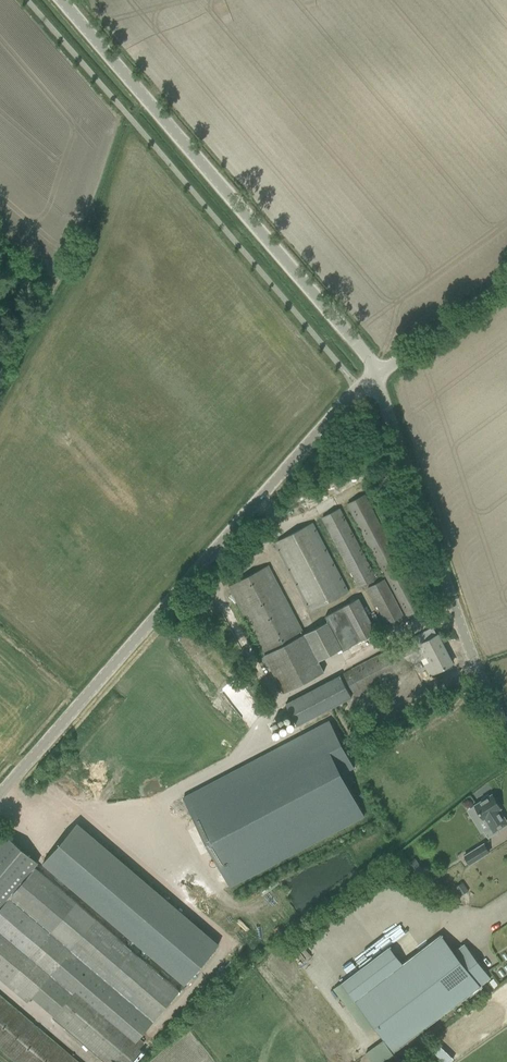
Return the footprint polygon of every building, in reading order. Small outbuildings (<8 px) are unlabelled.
[(347,504),(406,616),(420,609),(421,610),(424,609),(364,495),(347,504)] [(322,517),(358,587),(380,576),(378,571),(373,573),(339,508),(322,517)] [(274,543),(279,552),(310,611),(348,591),(312,522),(274,543)] [(264,654),(304,634),(268,565),(228,586),(264,654)] [(368,587),(387,623),(403,615),(384,578),(368,587)] [(264,654),(285,693),(324,673),(319,662),(377,632),(359,598),(325,616),(328,621),(304,634),(264,654)] [(433,627),(350,671),(361,691),(398,671),(429,655),(432,660),(426,663),(431,674),(442,669),(452,663),(437,635),(433,627)] [(339,675),(286,703),(297,725),(351,697),(339,675)] [(329,721),(183,798),(229,886),(364,815),(342,774),(354,767),(329,721)] [(499,809),(500,808),(491,794),(489,796),(488,794),(481,798),(482,800),(474,805),(483,819),(484,818),(489,826),(483,830),(488,838),(498,832),(497,830),(506,823),(499,809)] [(218,944),(77,824),(43,863),(185,984),(205,961),(218,945),(218,944)] [(7,984),(27,1001),(31,996),(72,949),(155,1020),(179,990),(77,903),(35,867),(35,868),(34,867),(38,862),(14,842),(6,835),(0,842),(0,978),(7,984)] [(469,864),(489,852),(483,844),(464,856),(469,864)] [(423,871),(415,858),(404,865),(411,878),(423,871)] [(461,883),(455,887),(460,896),(467,891),(461,883)] [(361,967),(341,983),(394,1052),(491,978),(464,943),(454,951),(440,934),(374,985),(361,967)] [(52,1018),(104,1061),(127,1061),(143,1043),(138,1040),(76,988),(52,1018)] [(15,1061),(79,1061),(0,995),(0,1049),(15,1061)] [(382,1040),(365,1053),(371,1061),(394,1061),(397,1060),(382,1040)] [(432,1049),(445,1061),(450,1061),(454,1057),(438,1042),(432,1049)]
